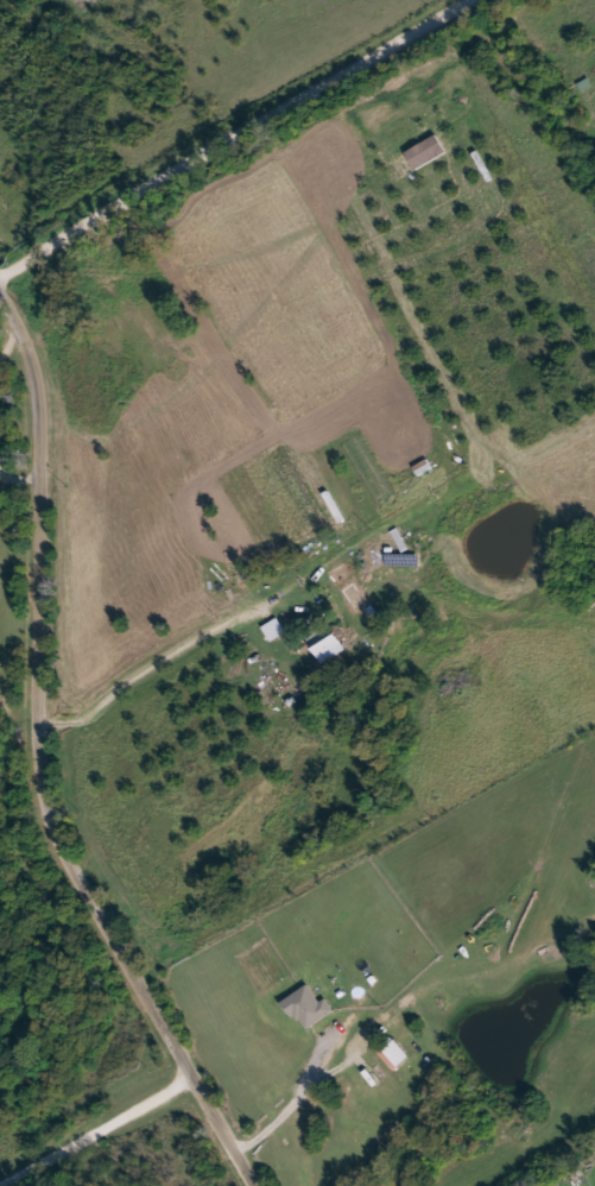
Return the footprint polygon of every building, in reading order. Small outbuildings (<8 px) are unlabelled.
[(264,627),(278,618),(286,632),(272,642),(264,627)] [(323,663),(308,636),(331,623),(347,650),(323,663)] [(284,999),(300,1031),(335,1013),(327,998),(319,1002),(310,985),(284,999)] [(397,1068),(410,1057),(393,1037),(380,1048),(397,1068)]
